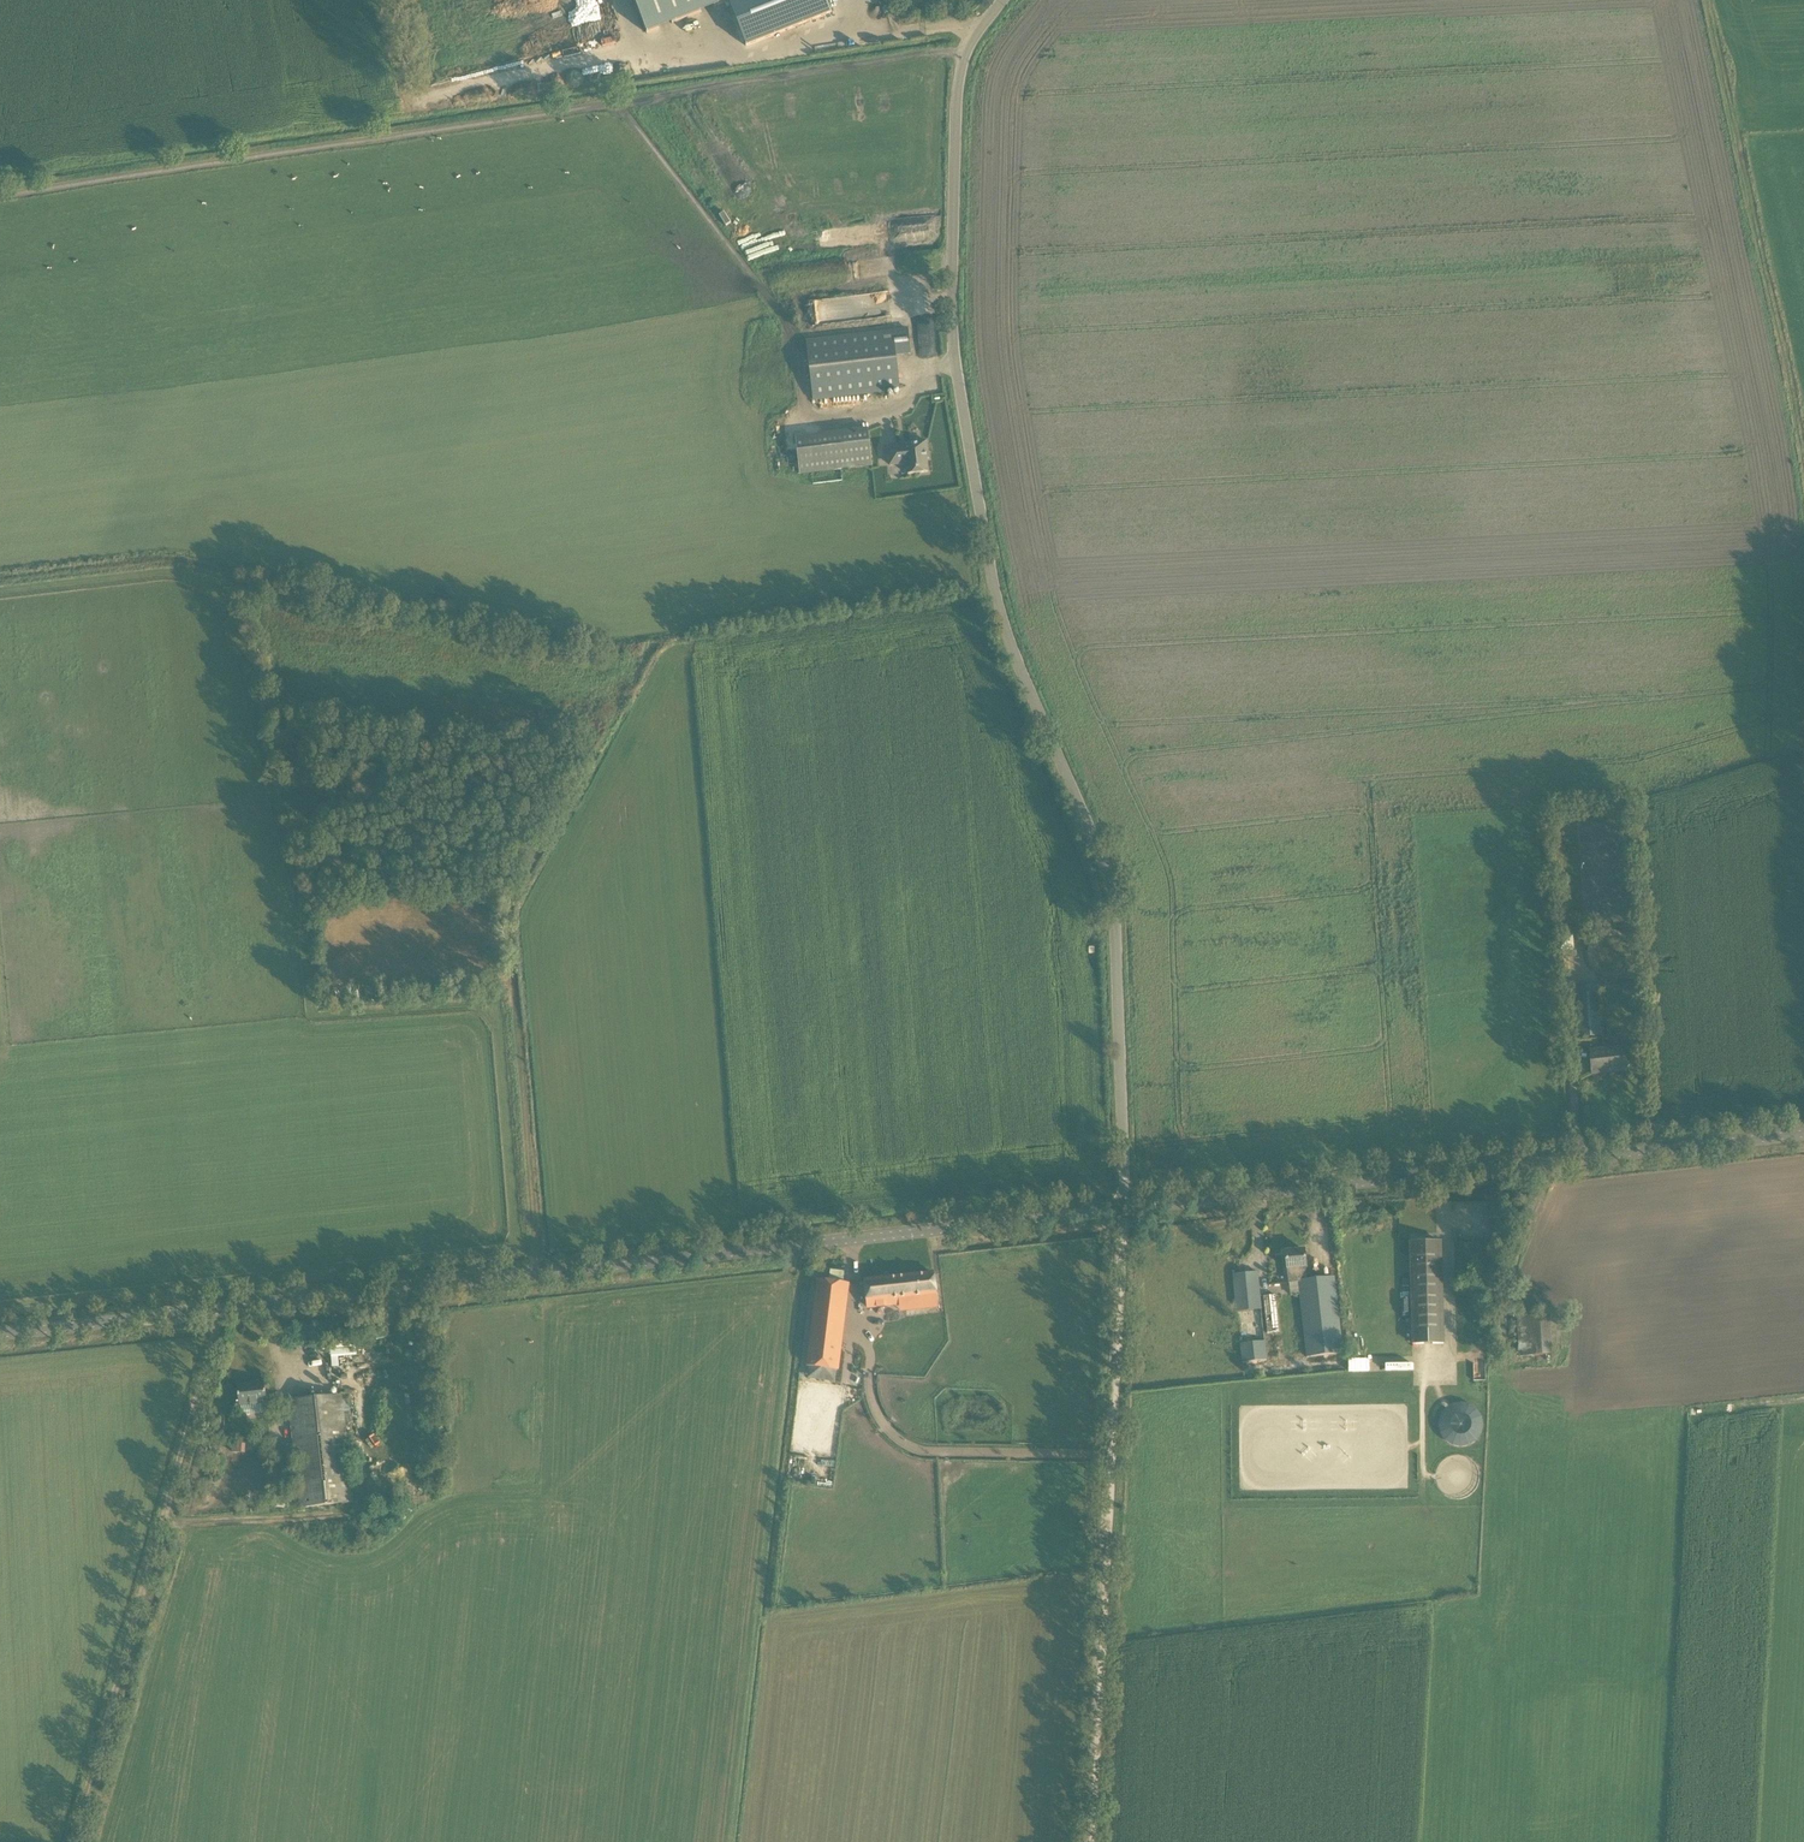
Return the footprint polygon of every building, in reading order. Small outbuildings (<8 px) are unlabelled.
[(647,34),(728,2),(746,47),(832,13),(827,0),(633,0),(647,34)] [(803,48),(783,52),(784,58),(804,54),(803,48)] [(555,68),(552,62),(560,59),(557,53),(542,60),(548,71),(555,68)] [(899,390),(895,356),(911,354),(908,329),(880,332),(806,340),(813,400),(887,391),(899,390)] [(872,465),(868,430),(796,438),(800,474),(872,465)] [(928,459),(926,442),(904,444),(905,448),(888,450),(890,465),(907,463),(908,475),(928,472),(926,459),(928,459)] [(1573,950),(1573,936),(1558,936),(1559,951),(1573,950)] [(1600,1036),(1598,1003),(1597,985),(1577,986),(1580,1037),(1600,1036)] [(1626,1069),(1624,1057),(1623,1050),(1590,1054),(1593,1074),(1610,1072),(1610,1070),(1626,1069)] [(1441,1344),(1440,1254),(1440,1242),(1410,1243),(1410,1255),(1411,1344),(1441,1344)] [(1342,1353),(1335,1289),(1334,1277),(1307,1280),(1304,1250),(1285,1252),(1287,1269),(1288,1283),(1298,1282),(1303,1329),(1306,1351),(1310,1350),(1311,1357),(1342,1353)] [(1257,1272),(1233,1275),(1235,1287),(1237,1311),(1261,1309),(1261,1306),(1258,1284),(1257,1272)] [(936,1295),(935,1285),(933,1273),(911,1276),(888,1278),(865,1281),(866,1293),(868,1308),(891,1305),(914,1303),(920,1302),(919,1297),(936,1295)] [(1263,1297),(1264,1306),(1267,1333),(1279,1332),(1275,1295),(1263,1297)] [(817,1305),(809,1367),(835,1371),(843,1308),(817,1305)] [(1552,1355),(1550,1328),(1549,1316),(1517,1318),(1518,1330),(1520,1357),(1552,1355)] [(1264,1342),(1241,1344),(1242,1363),(1266,1361),(1264,1342)] [(1360,1358),(1347,1358),(1346,1370),(1360,1370),(1360,1358)] [(267,1404),(266,1393),(264,1381),(252,1382),(253,1385),(237,1387),(239,1407),(251,1406),(267,1404)] [(353,1502),(343,1407),(342,1395),(289,1401),(290,1413),(301,1508),(353,1502)] [(1446,1400),(1436,1438),(1475,1448),(1485,1410),(1446,1400)]
